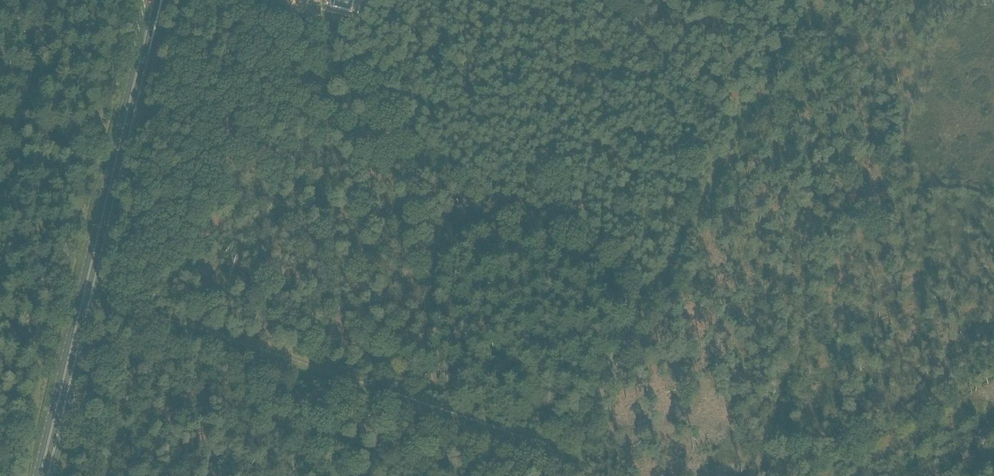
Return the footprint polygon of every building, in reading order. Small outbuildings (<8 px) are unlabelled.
[(332,0),(333,0),(332,4),(331,4),(331,5),(333,6),(332,12),(338,13),(338,14),(350,17),(351,11),(352,10),(351,10),(352,5),(354,6),(355,0),(332,0)] [(269,5),(264,10),(269,14),(273,9),(269,5)]
